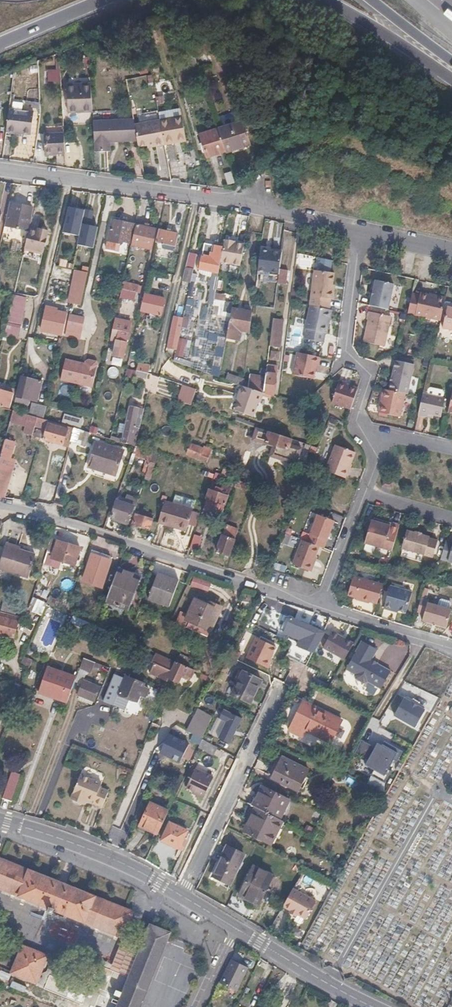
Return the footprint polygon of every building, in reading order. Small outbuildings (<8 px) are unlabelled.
[(46,68),(46,81),(58,81),(58,68),(46,68)] [(93,112),(92,93),(91,84),(68,86),(68,112),(93,112)] [(34,112),(9,108),(6,132),(31,135),(34,112)] [(184,116),(160,120),(165,145),(179,143),(179,139),(188,137),(184,116)] [(160,118),(134,123),(138,142),(138,145),(147,143),(153,142),(154,144),(164,142),(160,118)] [(138,142),(134,123),(134,121),(93,122),(95,152),(110,152),(110,143),(138,142)] [(249,139),(244,124),(243,123),(220,130),(227,153),(253,146),(249,139)] [(208,158),(227,153),(220,130),(202,136),(208,158)] [(66,154),(64,135),(45,135),(45,154),(66,154)] [(27,232),(33,209),(7,203),(2,227),(27,232)] [(68,206),(62,232),(78,236),(81,223),(84,210),(68,206)] [(94,212),(84,210),(81,223),(91,226),(94,212)] [(122,234),(131,236),(134,225),(110,220),(106,241),(120,244),(122,234)] [(81,223),(78,236),(76,244),(93,248),(97,227),(91,226),(81,223)] [(149,250),(153,230),(135,225),(130,246),(149,250)] [(177,235),(157,230),(154,243),(174,247),(177,235)] [(41,234),(27,232),(23,250),(40,254),(43,243),(40,243),(41,234)] [(242,246),(232,244),(229,243),(229,242),(223,241),(222,246),(220,257),(219,263),(238,267),(242,246)] [(204,243),(202,254),(209,256),(209,251),(212,252),(214,245),(204,243)] [(209,251),(209,256),(220,257),(222,246),(214,245),(212,252),(209,251)] [(275,277),(277,276),(279,263),(280,254),(269,253),(269,250),(258,249),(256,273),(268,274),(268,275),(269,277),(275,277)] [(187,252),(184,265),(192,266),(195,254),(187,252)] [(198,271),(217,274),(219,263),(220,257),(209,256),(202,254),(201,254),(198,271)] [(330,293),(334,275),(331,274),(333,263),(318,260),(316,271),(315,271),(307,308),(308,308),(327,311),(329,301),(331,301),(333,293),(330,293)] [(279,263),(277,276),(277,277),(285,278),(287,264),(279,263)] [(192,266),(184,265),(181,278),(189,280),(191,273),(192,266)] [(217,274),(198,271),(197,273),(202,277),(210,278),(209,281),(207,281),(207,287),(208,287),(206,305),(212,306),(213,300),(214,295),(217,274)] [(195,274),(191,273),(189,280),(189,283),(186,298),(190,298),(195,274)] [(67,304),(79,306),(84,281),(73,279),(67,304)] [(368,306),(386,310),(392,285),(374,281),(368,306)] [(141,286),(123,282),(119,298),(134,302),(136,293),(140,293),(141,286)] [(406,314),(439,321),(443,301),(427,297),(428,295),(418,293),(418,296),(411,294),(406,314)] [(163,299),(144,295),(140,311),(160,316),(163,299)] [(30,302),(11,297),(0,341),(18,346),(30,302)] [(193,300),(186,298),(183,311),(191,313),(193,300)] [(213,300),(212,306),(218,307),(216,317),(229,319),(231,310),(232,304),(224,302),(213,300)] [(325,335),(329,312),(327,311),(308,308),(303,331),(304,331),(303,341),(321,345),(323,335),(325,335)] [(445,308),(441,329),(451,331),(451,309),(445,308)] [(41,326),(62,330),(65,314),(44,309),(41,326)] [(251,313),(231,310),(229,319),(226,339),(240,341),(242,332),(248,333),(251,313)] [(390,317),(368,312),(366,320),(368,320),(367,322),(363,343),(384,347),(390,317)] [(182,318),(172,316),(166,345),(176,348),(177,339),(180,327),(182,318)] [(74,331),(72,339),(82,341),(85,321),(69,318),(67,330),(74,331)] [(114,319),(109,341),(115,342),(112,357),(122,359),(129,323),(114,319)] [(279,348),(281,322),(272,320),(269,346),(279,348)] [(176,348),(174,358),(181,359),(185,341),(177,339),(176,348)] [(201,359),(201,373),(220,374),(221,350),(213,350),(213,359),(201,359)] [(319,368),(320,359),(298,355),(294,377),(315,381),(318,367),(319,368)] [(191,364),(174,358),(173,363),(190,369),(191,364)] [(83,365),(63,360),(59,380),(90,388),(95,365),(94,363),(86,361),(84,362),(83,365)] [(394,360),(388,391),(404,394),(406,395),(412,364),(394,360)] [(127,361),(126,376),(134,377),(135,362),(127,361)] [(137,363),(135,371),(147,374),(149,366),(137,363)] [(248,388),(260,392),(273,397),(276,366),(260,365),(259,372),(265,373),(265,377),(249,375),(249,380),(248,388)] [(248,388),(249,380),(227,373),(226,379),(240,386),(241,386),(248,388)] [(34,401),(39,382),(20,377),(15,396),(34,401)] [(331,403),(350,409),(357,388),(345,384),(346,383),(338,380),(331,403)] [(181,385),(176,402),(189,406),(195,390),(181,385)] [(253,417),(260,392),(248,388),(241,386),(240,386),(237,396),(239,396),(234,411),(253,417)] [(426,394),(443,397),(444,392),(441,389),(430,387),(426,389),(426,394)] [(399,417),(404,394),(388,391),(382,390),(377,413),(399,417)] [(9,408),(12,394),(0,391),(0,405),(9,408)] [(443,397),(426,394),(422,393),(421,397),(418,416),(427,418),(428,413),(441,416),(445,397),(443,397)] [(43,417),(46,406),(30,402),(27,413),(43,417)] [(139,425),(141,416),(142,410),(129,407),(121,443),(132,446),(136,425),(139,425)] [(34,425),(36,418),(12,411),(9,421),(12,422),(18,423),(19,421),(34,425)] [(61,422),(80,427),(82,418),(63,413),(61,422)] [(42,422),(42,420),(36,418),(34,425),(40,427),(42,422)] [(67,427),(42,420),(42,422),(47,424),(66,429),(67,427)] [(66,429),(47,424),(46,430),(43,440),(62,445),(66,429)] [(255,441),(258,429),(246,425),(242,437),(255,441)] [(36,428),(34,438),(43,440),(46,430),(36,428)] [(84,447),(88,433),(72,428),(69,443),(84,447)] [(272,446),(269,455),(276,457),(290,462),(295,447),(288,445),(290,439),(258,429),(255,441),(272,446)] [(10,430),(7,430),(4,440),(9,441),(12,431),(10,430)] [(2,498),(13,460),(10,460),(15,443),(9,441),(4,440),(0,454),(0,498),(2,498)] [(87,468),(115,476),(121,456),(115,454),(116,449),(95,443),(87,468)] [(333,444),(324,471),(344,478),(353,452),(333,444)] [(202,450),(189,445),(185,455),(205,462),(208,455),(201,452),(202,450)] [(151,452),(134,447),(131,453),(149,459),(151,452)] [(295,447),(290,462),(276,457),(275,459),(295,465),(300,449),(295,447)] [(215,482),(211,481),(202,508),(220,514),(229,488),(222,486),(220,489),(213,487),(215,482)] [(43,482),(40,493),(52,496),(55,485),(43,482)] [(126,526),(135,500),(125,498),(123,503),(117,501),(111,518),(115,519),(114,521),(126,526)] [(192,512),(164,503),(158,525),(186,532),(192,512)] [(333,517),(315,511),(306,541),(319,545),(323,547),(333,517)] [(153,519),(137,514),(134,523),(150,529),(153,519)] [(365,543),(385,549),(397,525),(391,523),(390,526),(372,520),(365,543)] [(400,525),(397,525),(385,549),(392,551),(400,525)] [(228,556),(237,530),(227,526),(217,552),(228,556)] [(432,556),(437,539),(428,537),(429,536),(420,533),(421,531),(415,530),(414,531),(406,529),(401,547),(432,556)] [(201,539),(193,537),(189,549),(197,551),(201,539)] [(79,548),(50,539),(45,557),(74,565),(79,548)] [(309,571),(319,545),(306,541),(301,539),(291,564),(309,571)] [(5,544),(0,564),(0,567),(29,574),(36,553),(5,544)] [(101,588),(110,561),(92,555),(84,582),(101,588)] [(138,578),(118,570),(106,602),(126,610),(138,578)] [(382,584),(379,583),(372,597),(362,593),(369,579),(351,574),(345,594),(360,598),(359,601),(367,604),(368,601),(376,603),(382,584)] [(177,584),(156,575),(147,598),(169,606),(177,584)] [(379,583),(369,579),(362,593),(372,597),(379,583)] [(405,612),(405,611),(402,610),(410,593),(389,586),(382,608),(391,611),(391,608),(405,612)] [(405,611),(412,593),(410,593),(402,610),(405,611)] [(446,627),(451,610),(437,606),(428,603),(429,600),(421,598),(417,613),(424,615),(423,620),(446,627)] [(439,601),(437,606),(451,610),(451,605),(450,601),(442,599),(439,601)] [(188,623),(187,628),(206,637),(218,612),(195,601),(185,621),(188,623)] [(0,612),(0,633),(14,637),(18,622),(12,621),(13,617),(9,616),(9,614),(0,612)] [(285,633),(291,618),(285,618),(280,630),(285,633)] [(313,653),(324,632),(291,618),(285,633),(301,640),(298,647),(313,653)] [(38,643),(49,647),(50,645),(58,624),(46,620),(38,643)] [(345,659),(354,643),(333,632),(324,648),(345,659)] [(142,653),(144,648),(118,637),(116,640),(142,653)] [(258,639),(248,659),(270,670),(273,662),(272,662),(278,649),(258,639)] [(382,688),(392,671),(372,660),(378,649),(363,641),(349,666),(354,669),(353,672),(356,674),(356,675),(356,679),(365,683),(368,682),(369,681),(382,688)] [(288,654),(302,658),(305,650),(290,646),(288,654)] [(197,672),(192,670),(159,655),(154,664),(157,666),(153,676),(171,684),(172,680),(182,685),(186,677),(194,680),(197,672)] [(93,662),(84,658),(80,668),(87,671),(87,669),(91,670),(93,662)] [(117,671),(109,668),(102,687),(110,690),(117,671)] [(75,678),(47,669),(40,689),(59,695),(58,699),(67,702),(75,678)] [(244,671),(232,694),(243,700),(246,695),(253,699),(262,680),(244,671)] [(118,694),(136,702),(144,685),(125,677),(118,694)] [(78,695),(94,702),(100,687),(84,681),(78,695)] [(404,697),(394,714),(416,727),(425,710),(418,705),(412,702),(404,697)] [(308,730),(331,741),(341,721),(304,702),(293,726),(306,732),(308,730)] [(198,709),(187,732),(202,739),(213,716),(198,709)] [(227,722),(218,738),(230,744),(242,719),(225,711),(221,719),(227,722)] [(363,756),(370,743),(363,739),(356,752),(363,756)] [(398,761),(403,750),(385,740),(380,749),(376,746),(369,759),(366,763),(375,768),(372,774),(386,782),(392,770),(389,768),(395,759),(398,761)] [(369,759),(376,746),(370,743),(363,756),(369,759)] [(309,770),(282,757),(272,777),(299,790),(309,770)] [(196,793),(195,796),(204,800),(214,778),(195,769),(186,788),(196,793)] [(12,773),(3,799),(11,801),(20,776),(12,773)] [(74,805),(85,779),(80,776),(70,801),(71,801),(73,805),(74,805)] [(101,785),(85,779),(74,805),(79,807),(82,805),(83,806),(86,799),(93,802),(92,805),(102,809),(108,793),(99,789),(101,785)] [(371,798),(376,788),(361,780),(356,789),(371,798)] [(254,807),(281,819),(289,800),(260,787),(251,805),(254,807)] [(139,826),(157,834),(166,815),(168,812),(149,803),(139,826)] [(271,847),(283,821),(281,819),(254,807),(242,833),(271,847)] [(187,831),(170,823),(162,840),(179,848),(187,831)] [(229,884),(243,854),(227,845),(212,875),(229,884)] [(134,912),(128,910),(0,858),(0,889),(50,908),(48,913),(52,914),(54,910),(123,938),(134,912)] [(261,900),(272,876),(253,866),(239,895),(250,901),(253,896),(261,900)] [(316,901),(293,888),(283,907),(289,910),(288,913),(295,917),(297,914),(306,918),(316,901)] [(171,933),(150,924),(117,1006),(141,1006),(171,933)] [(38,983),(49,956),(23,945),(12,973),(38,983)] [(250,969),(233,961),(221,984),(238,992),(250,969)] [(84,986),(51,974),(45,988),(79,1000),(84,986)] [(96,1006),(107,1006),(109,1001),(99,997),(93,999),(91,1005),(96,1006)]
